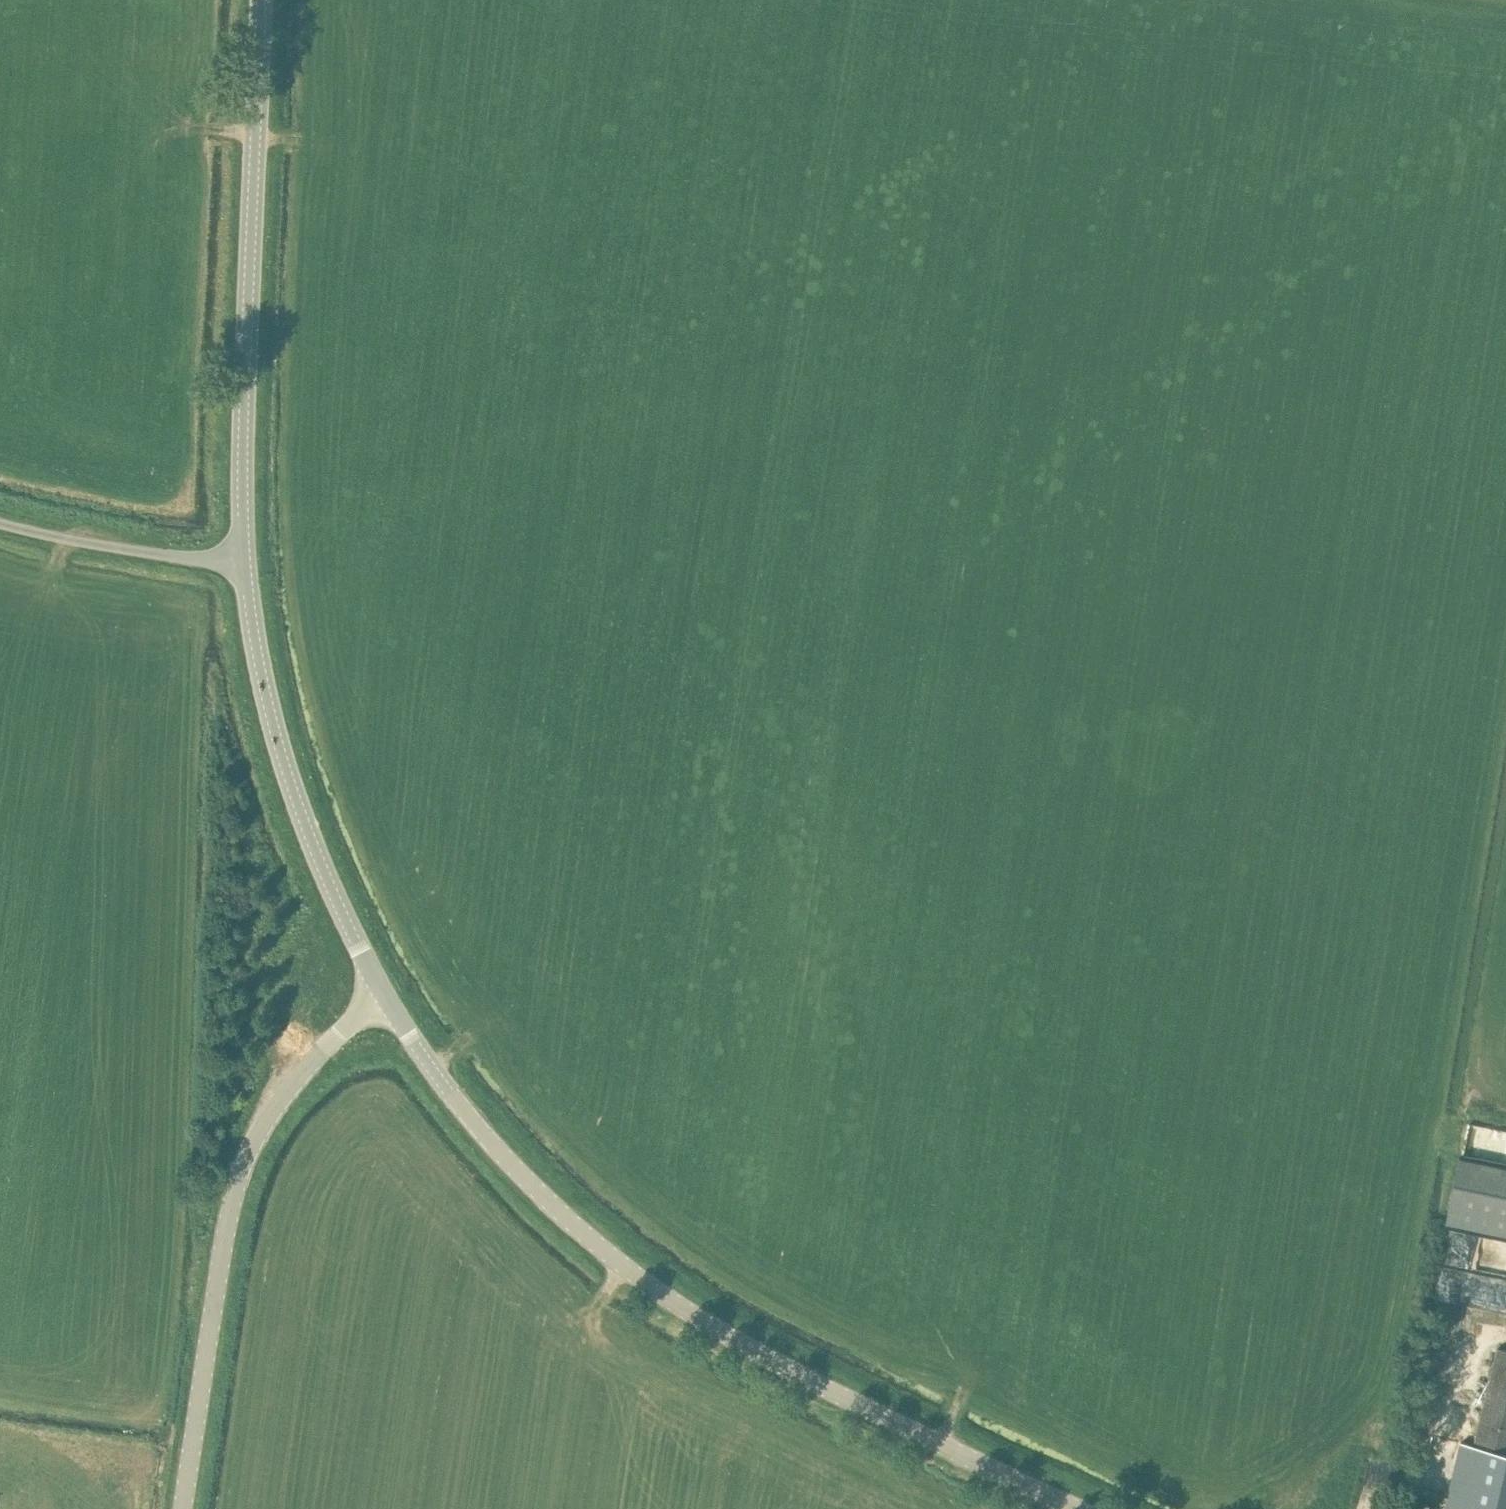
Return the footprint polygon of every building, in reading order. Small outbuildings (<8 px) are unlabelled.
[(1447,1223),(1505,1235),(1505,1167),(1460,1157),(1447,1223)] [(1497,1347),(1474,1445),(1461,1442),(1445,1508),(1505,1508),(1505,1350),(1497,1347)] [(1476,1431),(1480,1406),(1482,1406),(1489,1350),(1461,1347),(1451,1427),(1476,1431)] [(1416,1445),(1411,1465),(1423,1467),(1427,1448),(1416,1445)]
